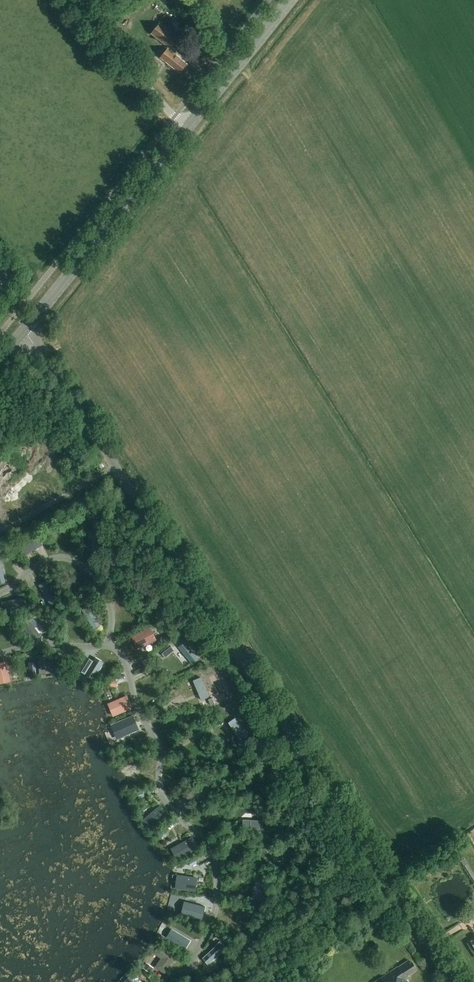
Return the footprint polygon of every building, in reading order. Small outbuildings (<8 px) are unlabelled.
[(170,49),(178,39),(159,25),(151,34),(170,49)] [(180,72),(186,65),(179,60),(180,59),(174,54),(174,55),(167,50),(161,58),(168,63),(167,63),(173,68),(174,67),(180,72)] [(39,538),(17,549),(21,556),(42,545),(39,538)] [(48,585),(41,589),(51,606),(58,602),(48,585)] [(88,594),(83,597),(86,603),(92,599),(88,594)] [(25,597),(6,602),(7,609),(27,605),(25,597)] [(101,625),(88,604),(81,609),(93,630),(101,625)] [(40,636),(26,617),(18,622),(33,641),(40,636)] [(157,640),(150,627),(131,637),(138,650),(157,640)] [(179,647),(192,665),(199,660),(185,642),(179,647)] [(52,673),(50,654),(37,656),(39,675),(52,673)] [(150,664),(147,658),(141,661),(144,667),(150,664)] [(89,676),(91,672),(99,676),(106,664),(99,660),(96,665),(88,660),(81,671),(89,676)] [(6,661),(0,662),(0,684),(11,681),(6,661)] [(202,677),(195,680),(203,700),(211,697),(202,677)] [(133,708),(127,695),(107,703),(113,717),(133,708)] [(193,713),(170,719),(172,728),(196,722),(193,713)] [(138,730),(132,715),(116,723),(122,737),(138,730)] [(235,716),(228,721),(241,739),(247,734),(235,716)] [(140,741),(134,744),(136,750),(143,747),(140,741)] [(211,790),(207,781),(185,792),(189,800),(211,790)] [(144,797),(142,791),(136,793),(138,799),(144,797)] [(169,815),(160,804),(141,821),(150,832),(169,815)] [(199,849),(192,836),(170,849),(177,861),(199,849)] [(297,844),(275,846),(275,855),(282,854),(297,853),(297,844)] [(195,859),(188,862),(191,867),(197,863),(195,859)] [(197,878),(177,875),(175,890),(195,892),(197,878)] [(261,879),(258,900),(267,901),(270,880),(261,879)] [(183,915),(182,916),(201,921),(205,907),(186,902),(186,903),(183,915)] [(175,932),(170,941),(185,950),(190,941),(175,932)] [(216,946),(202,959),(208,965),(225,949),(223,946),(223,945),(221,942),(219,942),(217,945),(216,946)] [(175,958),(159,946),(154,953),(161,959),(155,967),(163,974),(175,958)] [(409,977),(408,975),(417,969),(412,962),(410,963),(409,960),(377,981),(407,981),(406,980),(409,977)] [(142,968),(149,973),(153,968),(146,963),(142,968)] [(132,973),(123,981),(142,981),(132,973)]
